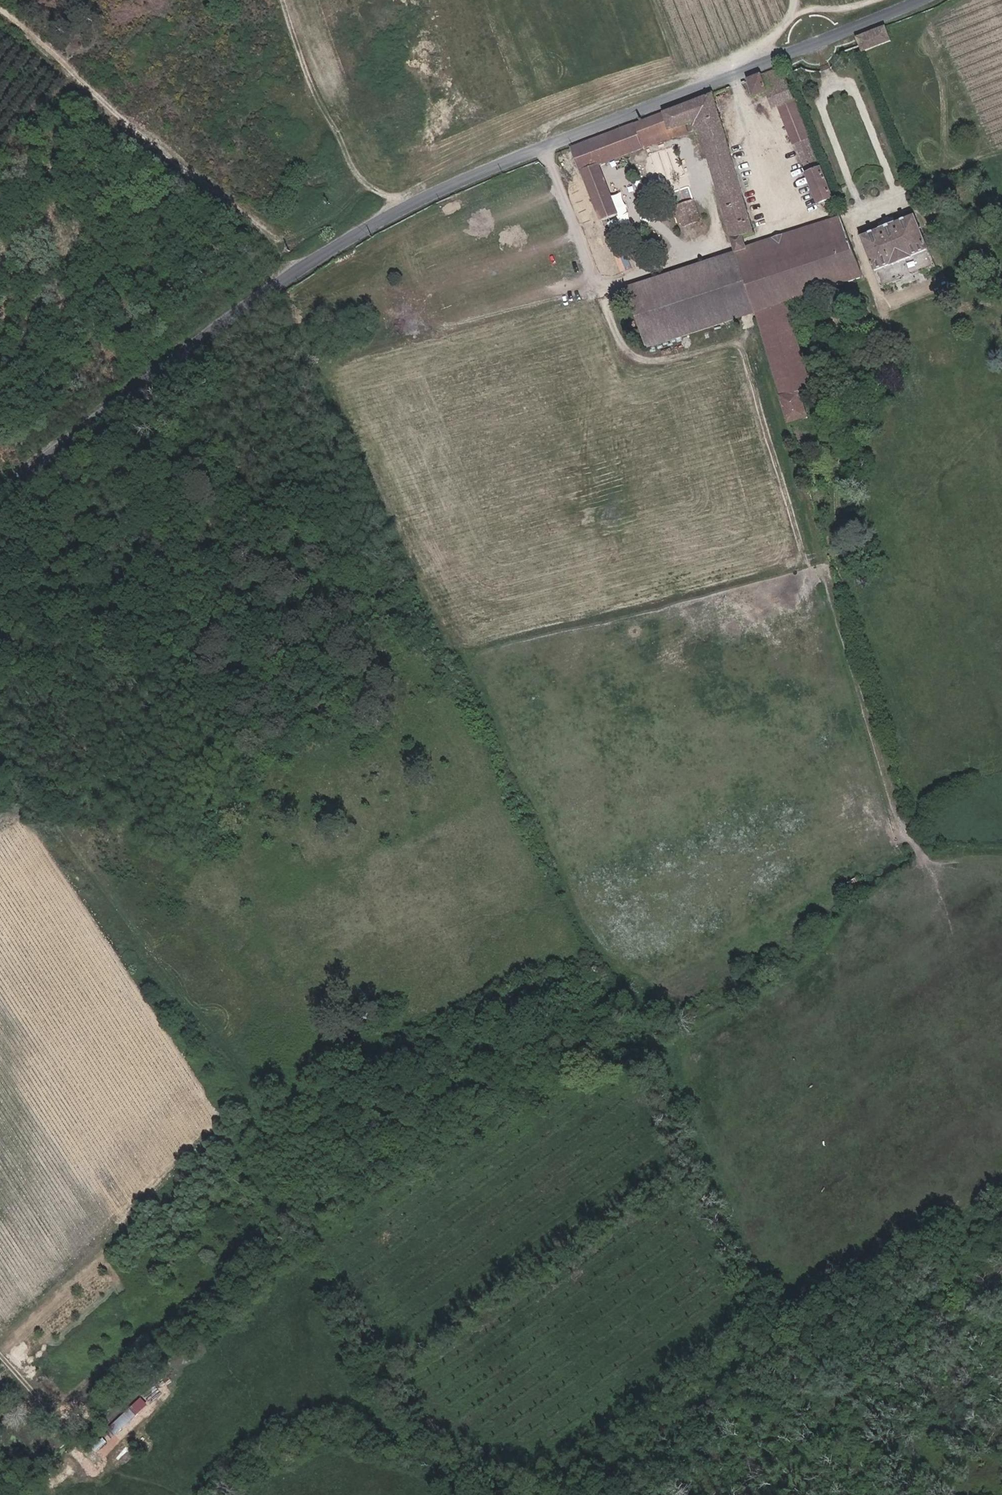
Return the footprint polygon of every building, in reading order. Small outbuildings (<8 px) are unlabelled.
[(860,54),(864,62),(869,60),(891,51),(885,36),(857,47),(860,54)] [(778,116),(794,109),(785,85),(782,77),(779,79),(760,87),(767,104),(772,118),(778,116)] [(767,104),(760,87),(737,95),(744,113),(767,104)] [(572,157),(581,181),(599,175),(644,158),(642,152),(663,144),(665,151),(674,147),(672,141),(685,136),(691,134),(695,145),(699,144),(731,251),(742,248),(752,244),(712,105),(635,133),(634,134),(572,157)] [(804,171),(816,167),(815,167),(795,113),(794,109),(778,116),(804,184),(807,183),(804,171)] [(687,143),(685,136),(672,141),(674,147),(687,143)] [(644,158),(665,151),(663,144),(642,152),(644,158)] [(807,183),(804,184),(816,215),(832,210),(816,167),(804,171),(807,183)] [(600,229),(602,234),(617,228),(599,175),(581,181),(600,229)] [(691,211),(676,217),(684,239),(699,233),(691,211)] [(859,250),(865,265),(874,285),(929,264),(914,228),(898,234),(878,242),(859,250)] [(831,249),(845,245),(839,230),(825,234),(831,249)] [(734,262),(753,324),(781,315),(814,304),(861,289),(854,269),(845,245),(831,249),(825,234),(745,258),(734,262)] [(742,248),(731,251),(734,262),(745,258),(742,248)] [(729,331),(736,329),(753,324),(734,262),(715,268),(711,269),(729,331)] [(729,331),(711,269),(625,295),(643,356),(729,331)] [(793,360),(781,315),(753,324),(786,433),(804,428),(796,402),(799,402),(797,396),(796,396),(794,396),(791,397),(790,392),(796,390),(788,362),(793,360)] [(797,396),(799,402),(805,400),(793,360),(788,362),(796,390),(790,392),(791,397),(794,396),(796,396),(797,396)] [(845,903),(856,896),(852,890),(841,897),(839,894),(838,893),(829,899),(836,909),(845,903)] [(112,1435),(107,1440),(113,1447),(120,1441),(115,1436),(138,1416),(131,1407),(106,1428),(112,1435)]
